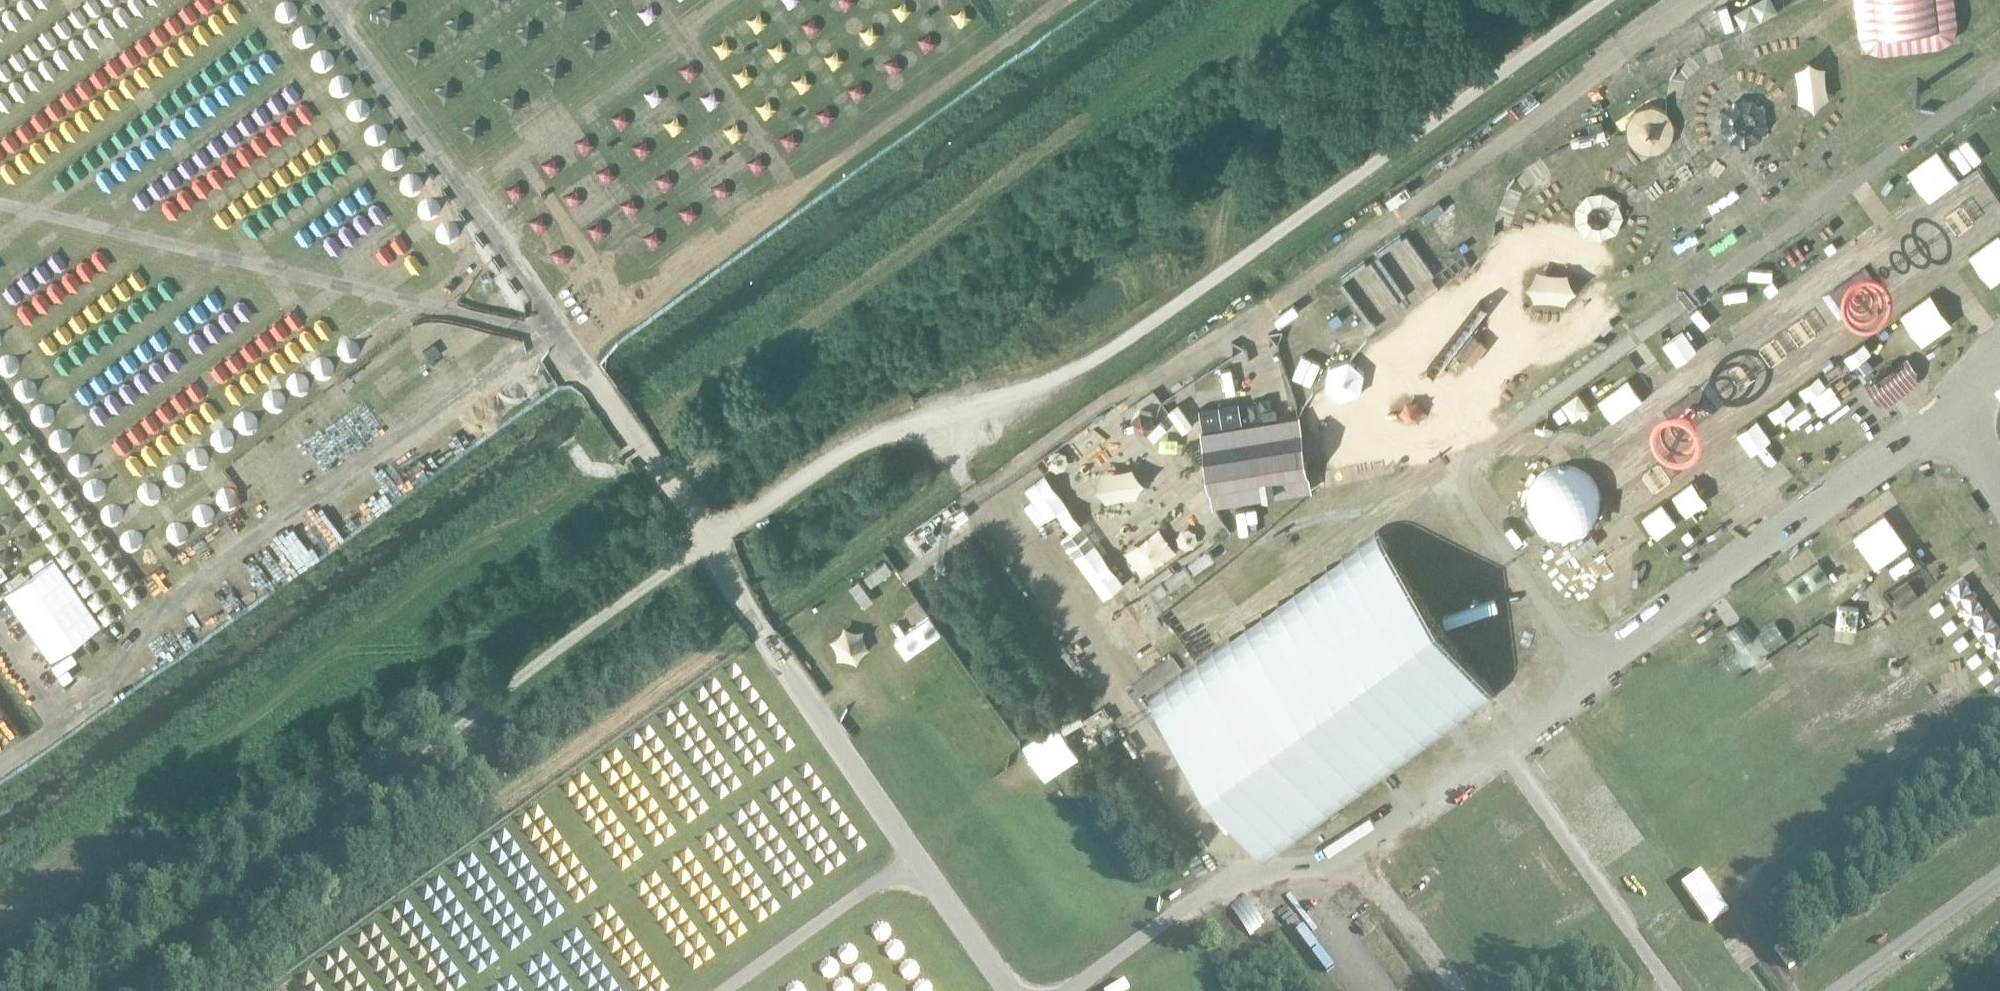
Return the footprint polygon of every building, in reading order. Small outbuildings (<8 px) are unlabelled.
[(1854,70),(1870,66),(1866,48),(1850,52),(1854,70)] [(1654,192),(1672,152),(1650,142),(1632,182),(1654,192)] [(1537,167),(1558,153),(1552,143),(1531,157),(1537,167)] [(1617,172),(1620,151),(1597,148),(1594,169),(1617,172)] [(1559,158),(1568,178),(1588,169),(1580,149),(1559,158)] [(1513,182),(1515,217),(1562,213),(1560,178),(1513,182)] [(1940,297),(1978,271),(1951,233),(1930,247),(1929,229),(1949,228),(1946,185),(1923,186),(1924,207),(1899,209),(1900,224),(1906,233),(1908,253),(1931,251),(1915,262),(1940,297)] [(1485,207),(1460,243),(1481,257),(1505,221),(1485,207)] [(1853,285),(1873,270),(1857,250),(1838,265),(1853,285)] [(1458,261),(1458,283),(1481,283),(1480,260),(1458,261)] [(1981,278),(1967,324),(1945,345),(1943,353),(1950,355),(1961,366),(1992,336),(1979,322),(1990,326),(1996,306),(1999,307),(1999,283),(1981,278)] [(1462,293),(1462,316),(1485,315),(1484,292),(1462,293)] [(1815,297),(1803,304),(1817,326),(1829,318),(1815,297)] [(1382,325),(1393,343),(1414,330),(1403,312),(1382,325)] [(1799,358),(1791,374),(1713,332),(1701,355),(1856,437),(1871,408),(1835,388),(1829,400),(1810,390),(1821,370),(1799,358)] [(1897,342),(1876,365),(1894,382),(1915,358),(1897,342)] [(1260,360),(1239,363),(1241,378),(1250,377),(1252,392),(1264,390),(1260,360)] [(1652,387),(1654,409),(1675,407),(1674,386),(1652,387)] [(1783,453),(1746,477),(1771,515),(1807,492),(1783,453)] [(1173,556),(1124,477),(1142,466),(1135,456),(1071,496),(1112,563),(1101,570),(1115,592),(1173,556)] [(1513,624),(1435,495),(1403,471),(1370,473),(1370,480),(1352,481),(1353,493),(1336,493),(1337,509),(1224,576),(1224,577),(1206,587),(1200,595),(1175,610),(1176,610),(1159,632),(1164,640),(1155,652),(1173,665),(1185,684),(1185,691),(1195,698),(1195,699),(1233,761),(1232,755),(1243,763),(1244,771),(1281,798),(1284,798),(1491,673),(1514,642),(1513,624)] [(1674,500),(1677,488),(1654,482),(1651,494),(1674,500)] [(1934,550),(1894,560),(1910,628),(1933,623),(1923,581),(1941,577),(1934,550)] [(1708,657),(1708,676),(1754,676),(1754,635),(1737,635),(1737,657),(1708,657)] [(1855,654),(1864,674),(1904,658),(1896,637),(1855,654)] [(1812,640),(1773,639),(1772,680),(1812,681),(1812,640)] [(1162,707),(1171,700),(1143,659),(1133,666),(1162,707)] [(1606,805),(1590,814),(1601,833),(1617,824),(1606,805)] [(1564,836),(1556,840),(1566,859),(1574,854),(1564,836)] [(1422,861),(1444,847),(1438,837),(1416,850),(1422,861)] [(1482,990),(1483,990),(1498,990),(1490,983),(1482,990)]
